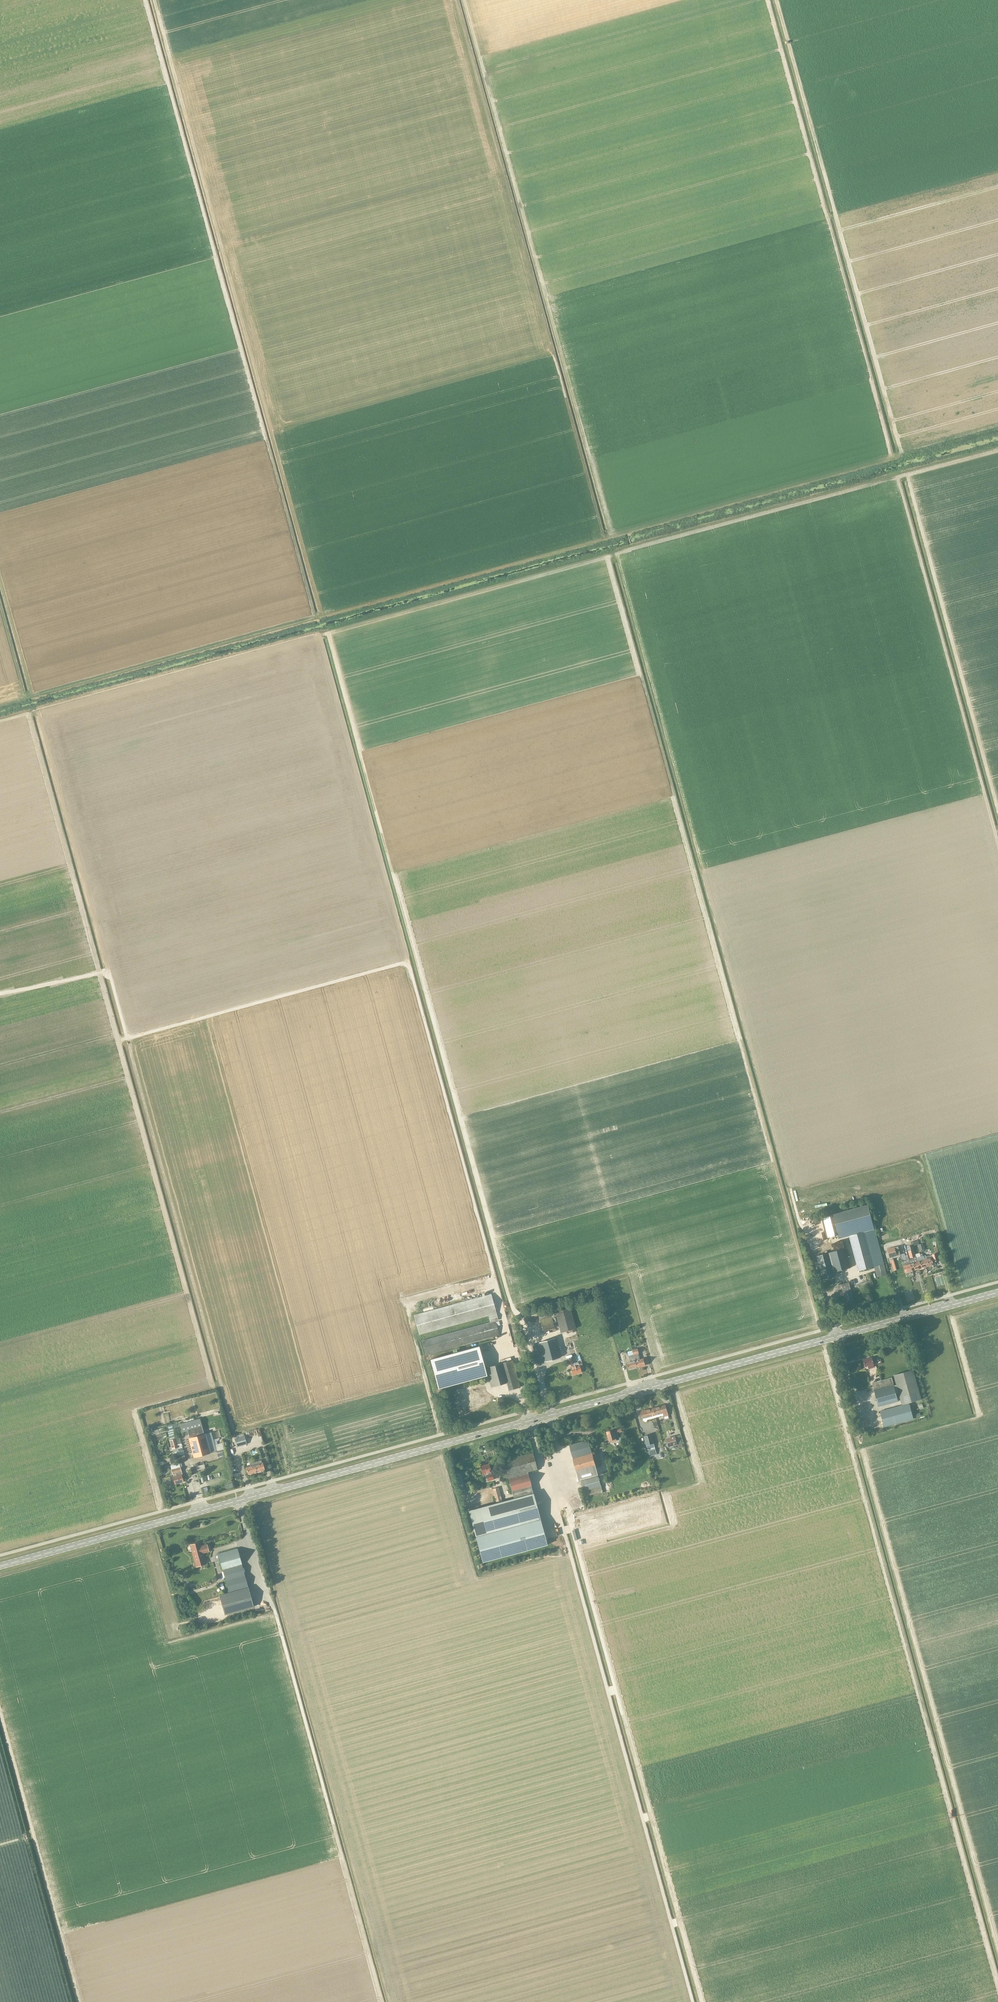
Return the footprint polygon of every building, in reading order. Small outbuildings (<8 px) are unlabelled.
[(868,1204),(832,1214),(837,1234),(848,1231),(858,1270),(875,1266),(878,1277),(887,1274),(868,1204)] [(826,1230),(830,1229),(829,1224),(832,1223),(830,1217),(819,1220),(820,1226),(824,1225),(826,1230)] [(894,1247),(887,1249),(889,1258),(896,1256),(894,1247)] [(829,1253),(834,1272),(851,1268),(846,1249),(829,1253)] [(919,1269),(916,1258),(914,1250),(908,1251),(910,1258),(913,1258),(914,1258),(913,1258),(909,1259),(912,1271),(919,1269)] [(833,1272),(834,1272),(829,1253),(816,1256),(823,1280),(835,1277),(833,1272)] [(919,1269),(926,1267),(924,1260),(922,1253),(919,1254),(920,1257),(916,1258),(919,1269)] [(926,1259),(924,1260),(926,1267),(933,1265),(932,1262),(934,1262),(938,1261),(936,1253),(932,1255),(926,1257),(926,1259)] [(912,1271),(909,1259),(908,1257),(905,1258),(906,1260),(902,1262),(905,1273),(912,1271)] [(847,1302),(853,1300),(851,1291),(849,1292),(848,1289),(844,1290),(844,1293),(847,1302)] [(488,1298),(418,1317),(429,1358),(431,1358),(453,1352),(453,1353),(458,1352),(457,1351),(480,1345),(500,1339),(488,1298)] [(555,1312),(561,1333),(576,1329),(570,1308),(555,1312)] [(543,1332),(554,1329),(554,1328),(557,1327),(553,1312),(538,1316),(543,1332)] [(538,1343),(532,1344),(537,1364),(543,1362),(560,1357),(555,1338),(538,1343)] [(478,1347),(430,1360),(438,1389),(486,1376),(478,1347)] [(644,1359),(640,1360),(638,1353),(639,1353),(638,1349),(632,1350),(634,1355),(633,1355),(637,1367),(645,1365),(644,1359)] [(628,1370),(637,1367),(633,1355),(629,1356),(630,1362),(627,1363),(628,1370)] [(872,1357),(863,1360),(865,1366),(868,1365),(868,1368),(874,1367),(873,1364),(873,1363),(877,1363),(875,1357),(872,1357)] [(570,1367),(572,1375),(580,1372),(578,1365),(574,1366),(572,1359),(569,1360),(571,1367),(570,1367)] [(508,1382),(506,1383),(508,1391),(520,1387),(513,1360),(502,1363),(508,1382)] [(491,1387),(506,1383),(508,1382),(502,1363),(486,1368),(491,1387)] [(878,1406),(898,1401),(896,1394),(898,1393),(902,1405),(921,1399),(913,1370),(893,1375),(896,1385),(894,1385),(892,1377),(872,1383),(878,1406)] [(471,1390),(460,1393),(461,1400),(465,1399),(467,1404),(479,1401),(476,1392),(472,1393),(471,1390)] [(884,1427),(913,1419),(909,1403),(880,1411),(884,1427)] [(664,1415),(663,1413),(661,1406),(653,1409),(655,1415),(655,1418),(664,1415)] [(646,1417),(655,1415),(653,1409),(641,1412),(643,1418),(644,1422),(647,1421),(646,1417)] [(194,1457),(216,1451),(211,1432),(204,1434),(200,1419),(180,1424),(182,1432),(188,1430),(190,1438),(189,1438),(194,1457)] [(614,1430),(606,1432),(609,1441),(609,1440),(616,1439),(615,1433),(618,1432),(618,1433),(622,1432),(621,1428),(614,1430)] [(651,1434),(644,1436),(646,1446),(654,1444),(651,1434)] [(234,1438),(237,1446),(246,1443),(244,1436),(234,1438)] [(675,1437),(667,1439),(669,1446),(677,1444),(675,1437)] [(172,1449),(175,1448),(178,1447),(176,1439),(169,1440),(172,1449)] [(577,1473),(596,1468),(588,1440),(569,1445),(577,1473)] [(539,1519),(527,1472),(536,1469),(532,1453),(499,1461),(503,1478),(508,1477),(513,1499),(502,1501),(498,1487),(492,1489),(496,1503),(468,1511),(475,1535),(539,1519)] [(254,1465),(256,1472),(265,1470),(263,1463),(254,1465)] [(481,1471),(480,1472),(481,1475),(482,1475),(483,1478),(492,1476),(489,1464),(480,1466),(481,1471)] [(254,1465),(246,1468),(248,1474),(256,1472),(254,1465)] [(595,1534),(653,1517),(638,1466),(599,1477),(596,1468),(577,1473),(595,1534)] [(181,1474),(182,1474),(181,1471),(180,1467),(171,1470),(172,1474),(173,1474),(174,1476),(173,1477),(175,1484),(183,1482),(181,1474)] [(546,1545),(539,1519),(475,1535),(482,1562),(546,1545)] [(207,1545),(200,1547),(199,1543),(194,1544),(193,1544),(192,1544),(191,1545),(190,1547),(191,1548),(192,1549),(196,1566),(205,1564),(202,1553),(208,1551),(207,1545)] [(223,1570),(242,1565),(237,1548),(218,1553),(223,1570)] [(242,1565),(223,1570),(222,1570),(229,1593),(219,1595),(225,1615),(254,1607),(248,1586),(242,1565)]
